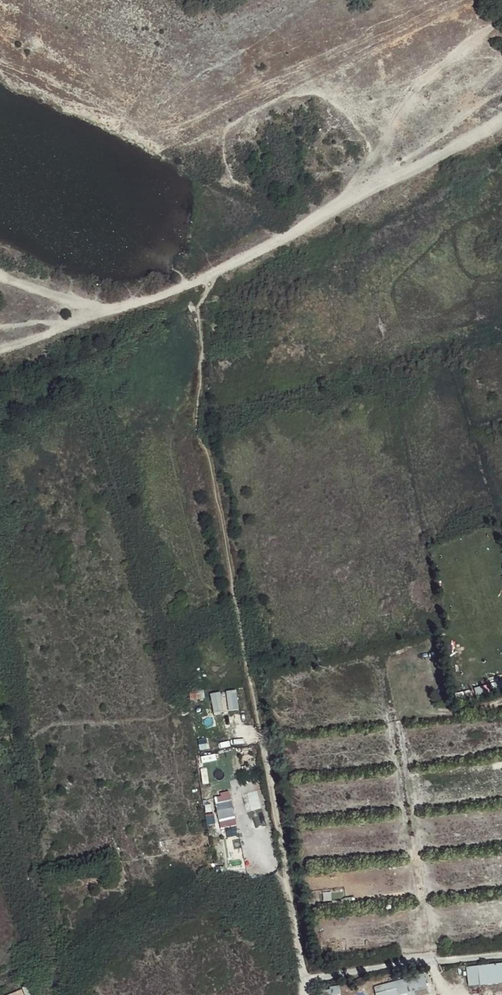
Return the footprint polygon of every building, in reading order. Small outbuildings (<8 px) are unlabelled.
[(203,689),(189,692),(191,701),(205,698),(203,689)] [(237,689),(228,689),(229,709),(239,709),(237,689)] [(221,691),(212,692),(214,712),(223,710),(221,691)] [(207,813),(209,825),(220,822),(218,811),(207,813)] [(467,965),(469,984),(501,982),(501,962),(467,965)] [(374,987),(376,994),(415,994),(414,991),(427,988),(423,974),(374,987)]
